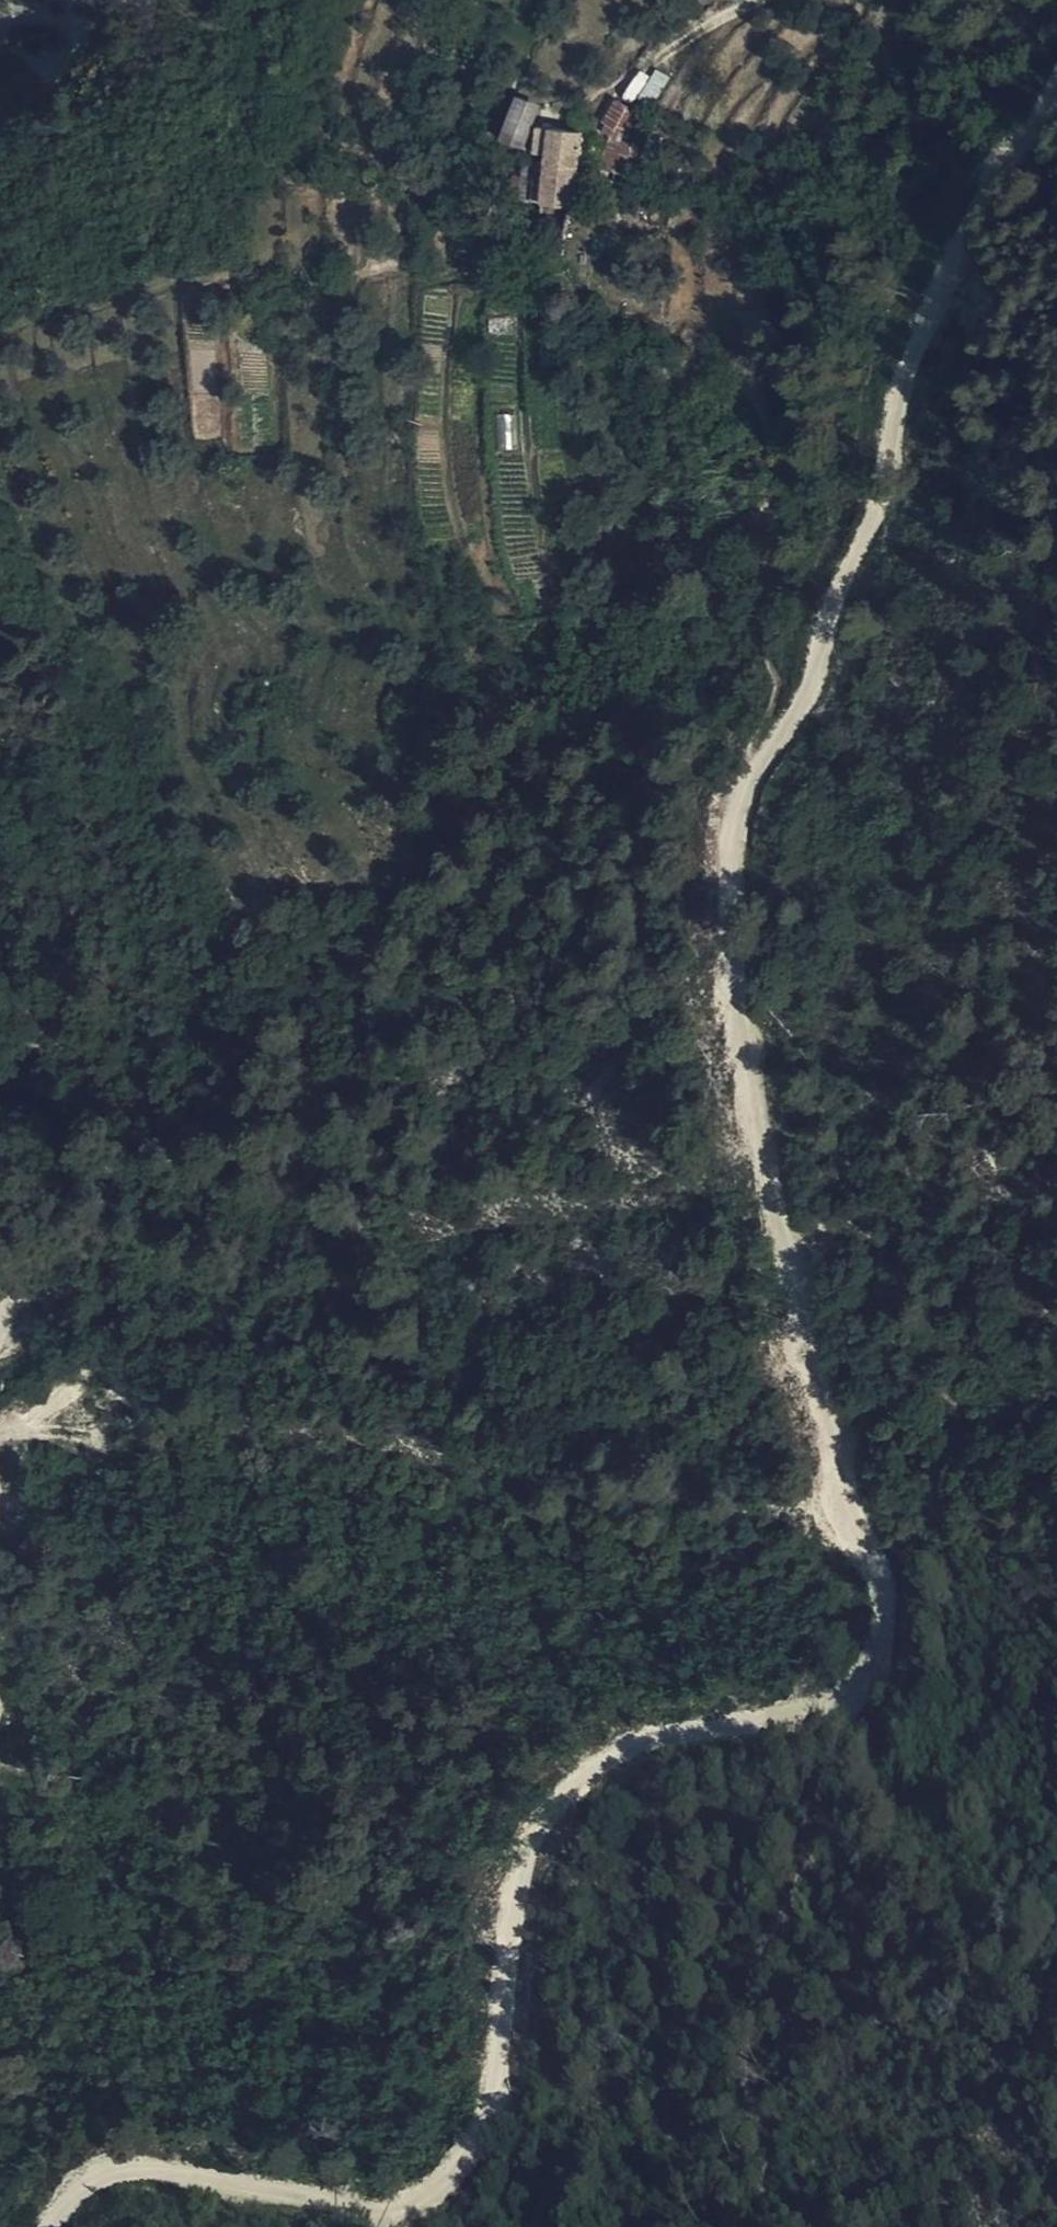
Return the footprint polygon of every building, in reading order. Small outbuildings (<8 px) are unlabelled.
[(535,119),(546,98),(521,88),(499,135),(528,141),(535,119)] [(578,162),(582,124),(549,120),(546,159),(578,162)] [(578,162),(546,159),(544,177),(575,181),(578,162)] [(542,191),(574,194),(575,181),(544,177),(542,191)] [(539,224),(570,227),(574,194),(542,191),(539,224)] [(495,414),(497,450),(517,448),(514,413),(495,414)]
